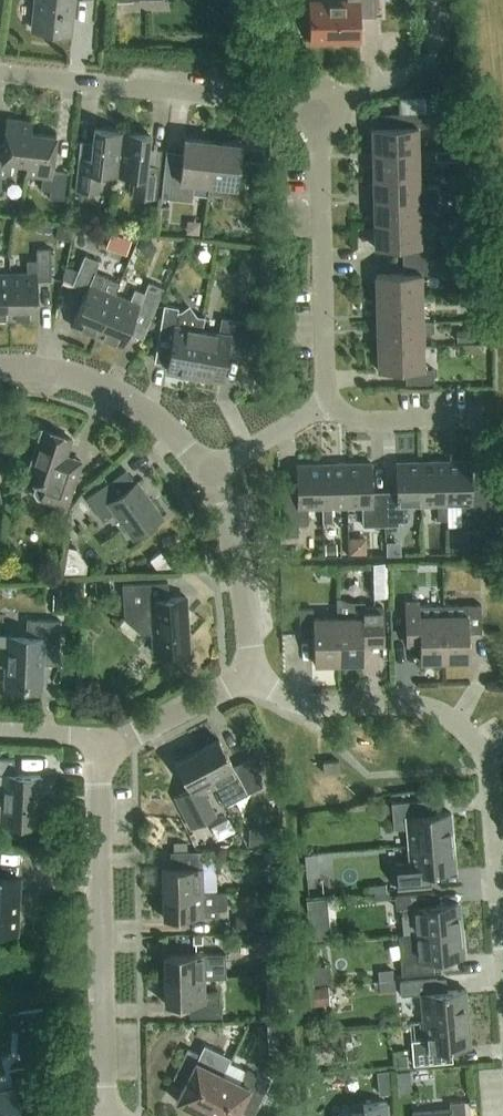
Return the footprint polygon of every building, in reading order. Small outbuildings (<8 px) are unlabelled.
[(34,26),(30,26),(30,27),(72,32),(72,30),(69,30),(72,0),(36,0),(34,26)] [(375,16),(375,0),(347,0),(347,3),(310,4),(311,41),(360,40),(359,16),(375,16)] [(456,112),(437,112),(437,135),(456,135),(456,112)] [(372,153),(418,151),(417,127),(427,126),(426,113),(399,113),(399,127),(371,127),(372,153)] [(31,132),(32,121),(6,118),(1,155),(0,155),(0,182),(1,174),(10,175),(11,162),(26,163),(31,132)] [(117,175),(122,131),(95,128),(91,159),(78,158),(74,190),(97,192),(99,173),(117,175)] [(122,131),(117,175),(135,177),(133,196),(156,199),(159,167),(146,165),(149,134),(122,131)] [(31,132),(26,163),(25,175),(42,177),(40,189),(50,190),(49,198),(63,199),(66,173),(52,171),(56,135),(31,132)] [(193,182),(208,184),(213,141),(184,138),(181,166),(164,164),(161,197),(191,201),(193,182)] [(213,141),(208,184),(207,194),(222,196),(221,206),(250,210),(254,174),(238,172),(241,145),(213,141)] [(458,150),(435,151),(435,161),(459,160),(458,150)] [(373,176),(418,174),(418,151),(372,153),(373,176)] [(373,199),(436,198),(436,186),(419,186),(418,174),(373,176),(373,199)] [(374,223),(420,222),(419,209),(436,208),(436,198),(373,199),(374,223)] [(402,260),(430,259),(430,246),(420,247),(420,222),(374,223),(374,248),(402,247),(402,260)] [(9,273),(10,318),(37,318),(37,280),(51,280),(50,248),(36,248),(36,260),(26,260),(26,273),(9,273)] [(97,336),(114,294),(99,288),(104,276),(94,272),(99,261),(84,255),(72,285),(86,291),(72,326),(97,336)] [(376,298),(422,297),(421,273),(431,273),(430,259),(402,260),(403,273),(375,274),(376,298)] [(9,273),(0,274),(0,319),(10,318),(9,273)] [(114,294),(97,336),(122,346),(136,312),(151,318),(163,288),(148,282),(144,293),(134,289),(129,301),(114,294)] [(376,298),(376,322),(422,321),(422,297),(376,298)] [(197,315),(189,304),(180,311),(178,311),(179,307),(164,304),(158,338),(172,340),(167,371),(194,375),(201,331),(203,316),(197,315)] [(201,331),(194,375),(221,380),(227,350),(259,355),(264,325),(221,318),(219,334),(201,331)] [(376,322),(377,346),(423,345),(422,332),(434,332),(433,321),(422,321),(376,322)] [(423,369),(423,345),(377,346),(377,371),(405,370),(405,383),(433,383),(433,369),(423,369)] [(65,507),(78,471),(81,459),(66,454),(71,439),(30,425),(30,427),(41,430),(25,478),(34,481),(31,491),(35,497),(65,507)] [(447,520),(447,504),(446,461),(421,462),(422,505),(437,504),(438,520),(447,520)] [(446,461),(447,504),(461,504),(462,529),(486,529),(485,498),(472,498),(471,461),(446,461)] [(406,505),(422,505),(421,462),(395,462),(396,498),(384,499),(385,526),(397,525),(397,521),(407,521),(406,505)] [(331,507),(347,506),(346,463),(321,464),(322,507),(322,523),(332,522),(331,507)] [(385,526),(384,499),(372,499),(371,463),(346,463),(347,506),(362,506),(362,526),(385,526)] [(307,507),(322,507),(321,464),(296,465),(297,500),(283,500),(284,536),(298,535),(297,524),(308,524),(307,507)] [(134,538),(161,518),(135,482),(117,495),(108,482),(86,498),(102,521),(115,512),(134,538)] [(64,510),(51,506),(47,519),(60,523),(64,510)] [(334,554),(333,543),(322,544),(323,555),(334,554)] [(50,607),(64,607),(64,581),(56,580),(56,594),(50,593),(50,607)] [(167,582),(132,584),(122,585),(124,609),(140,622),(141,631),(152,630),(154,652),(189,650),(185,597),(169,598),(167,582)] [(335,596),(336,617),(336,663),(363,663),(362,635),(383,635),(383,607),(362,607),(362,601),(349,602),(335,596)] [(444,661),(443,605),(420,606),(420,599),(405,600),(405,634),(419,634),(419,661),(444,661)] [(481,604),(443,605),(444,661),(469,660),(468,633),(481,632),(481,604)] [(336,663),(336,617),(313,618),(313,608),(299,609),(300,637),(313,636),(314,664),(336,663)] [(59,654),(60,620),(26,619),(25,639),(0,638),(0,665),(7,665),(6,684),(40,685),(41,653),(59,654)] [(257,754),(272,746),(268,738),(253,746),(257,754)] [(197,751),(215,786),(225,805),(262,785),(248,758),(233,766),(219,739),(197,751)] [(204,792),(215,786),(197,751),(175,762),(189,789),(174,797),(191,828),(216,815),(204,792)] [(40,775),(13,774),(14,758),(0,758),(0,783),(4,783),(2,824),(37,826),(40,775)] [(323,773),(339,772),(338,760),(322,761),(323,773)] [(408,845),(453,841),(450,813),(423,815),(422,800),(391,802),(393,829),(406,828),(408,845)] [(453,841),(408,845),(409,862),(396,863),(398,888),(429,886),(428,872),(455,870),(453,841)] [(202,867),(162,868),(162,893),(202,892),(202,867)] [(20,879),(0,878),(0,932),(17,933),(20,879)] [(202,892),(162,893),(163,917),(217,916),(217,909),(223,909),(223,891),(202,892)] [(416,933),(460,929),(458,903),(435,905),(434,891),(395,895),(396,908),(401,908),(402,920),(403,934),(416,933)] [(463,956),(460,929),(416,933),(403,934),(398,935),(401,975),(440,971),(439,958),(463,956)] [(164,979),(204,978),(204,977),(223,976),(222,953),(164,954),(164,979)] [(204,978),(164,979),(165,1004),(195,1003),(195,1016),(221,1016),(221,1002),(219,1002),(219,992),(204,992),(204,978)] [(422,1022),(468,1018),(465,989),(438,992),(437,978),(399,981),(400,995),(420,993),(422,1022)] [(282,1004),(267,1005),(267,1019),(282,1019),(282,1004)] [(14,1049),(38,1051),(41,1008),(6,1012),(9,1030),(15,1029),(14,1049)] [(468,1018),(422,1022),(424,1039),(411,1040),(413,1065),(444,1062),(443,1049),(470,1047),(468,1018)] [(311,1034),(312,1051),(345,1049),(345,1040),(351,1040),(351,1032),(311,1034)] [(200,1054),(187,1048),(175,1073),(187,1079),(176,1101),(203,1114),(222,1074),(227,1064),(201,1051),(200,1054)] [(203,1114),(207,1115),(235,1115),(240,1105),(254,1112),(269,1082),(245,1071),(228,1062),(227,1064),(222,1074),(203,1114)] [(34,1097),(28,1066),(9,1070),(13,1090),(0,1093),(0,1115),(20,1115),(17,1101),(34,1097)] [(378,1095),(391,1094),(390,1070),(376,1071),(378,1095)] [(464,1101),(449,1102),(450,1110),(413,1113),(413,1115),(465,1115),(464,1101)] [(386,1102),(362,1104),(363,1113),(334,1115),(387,1115),(386,1102)]
